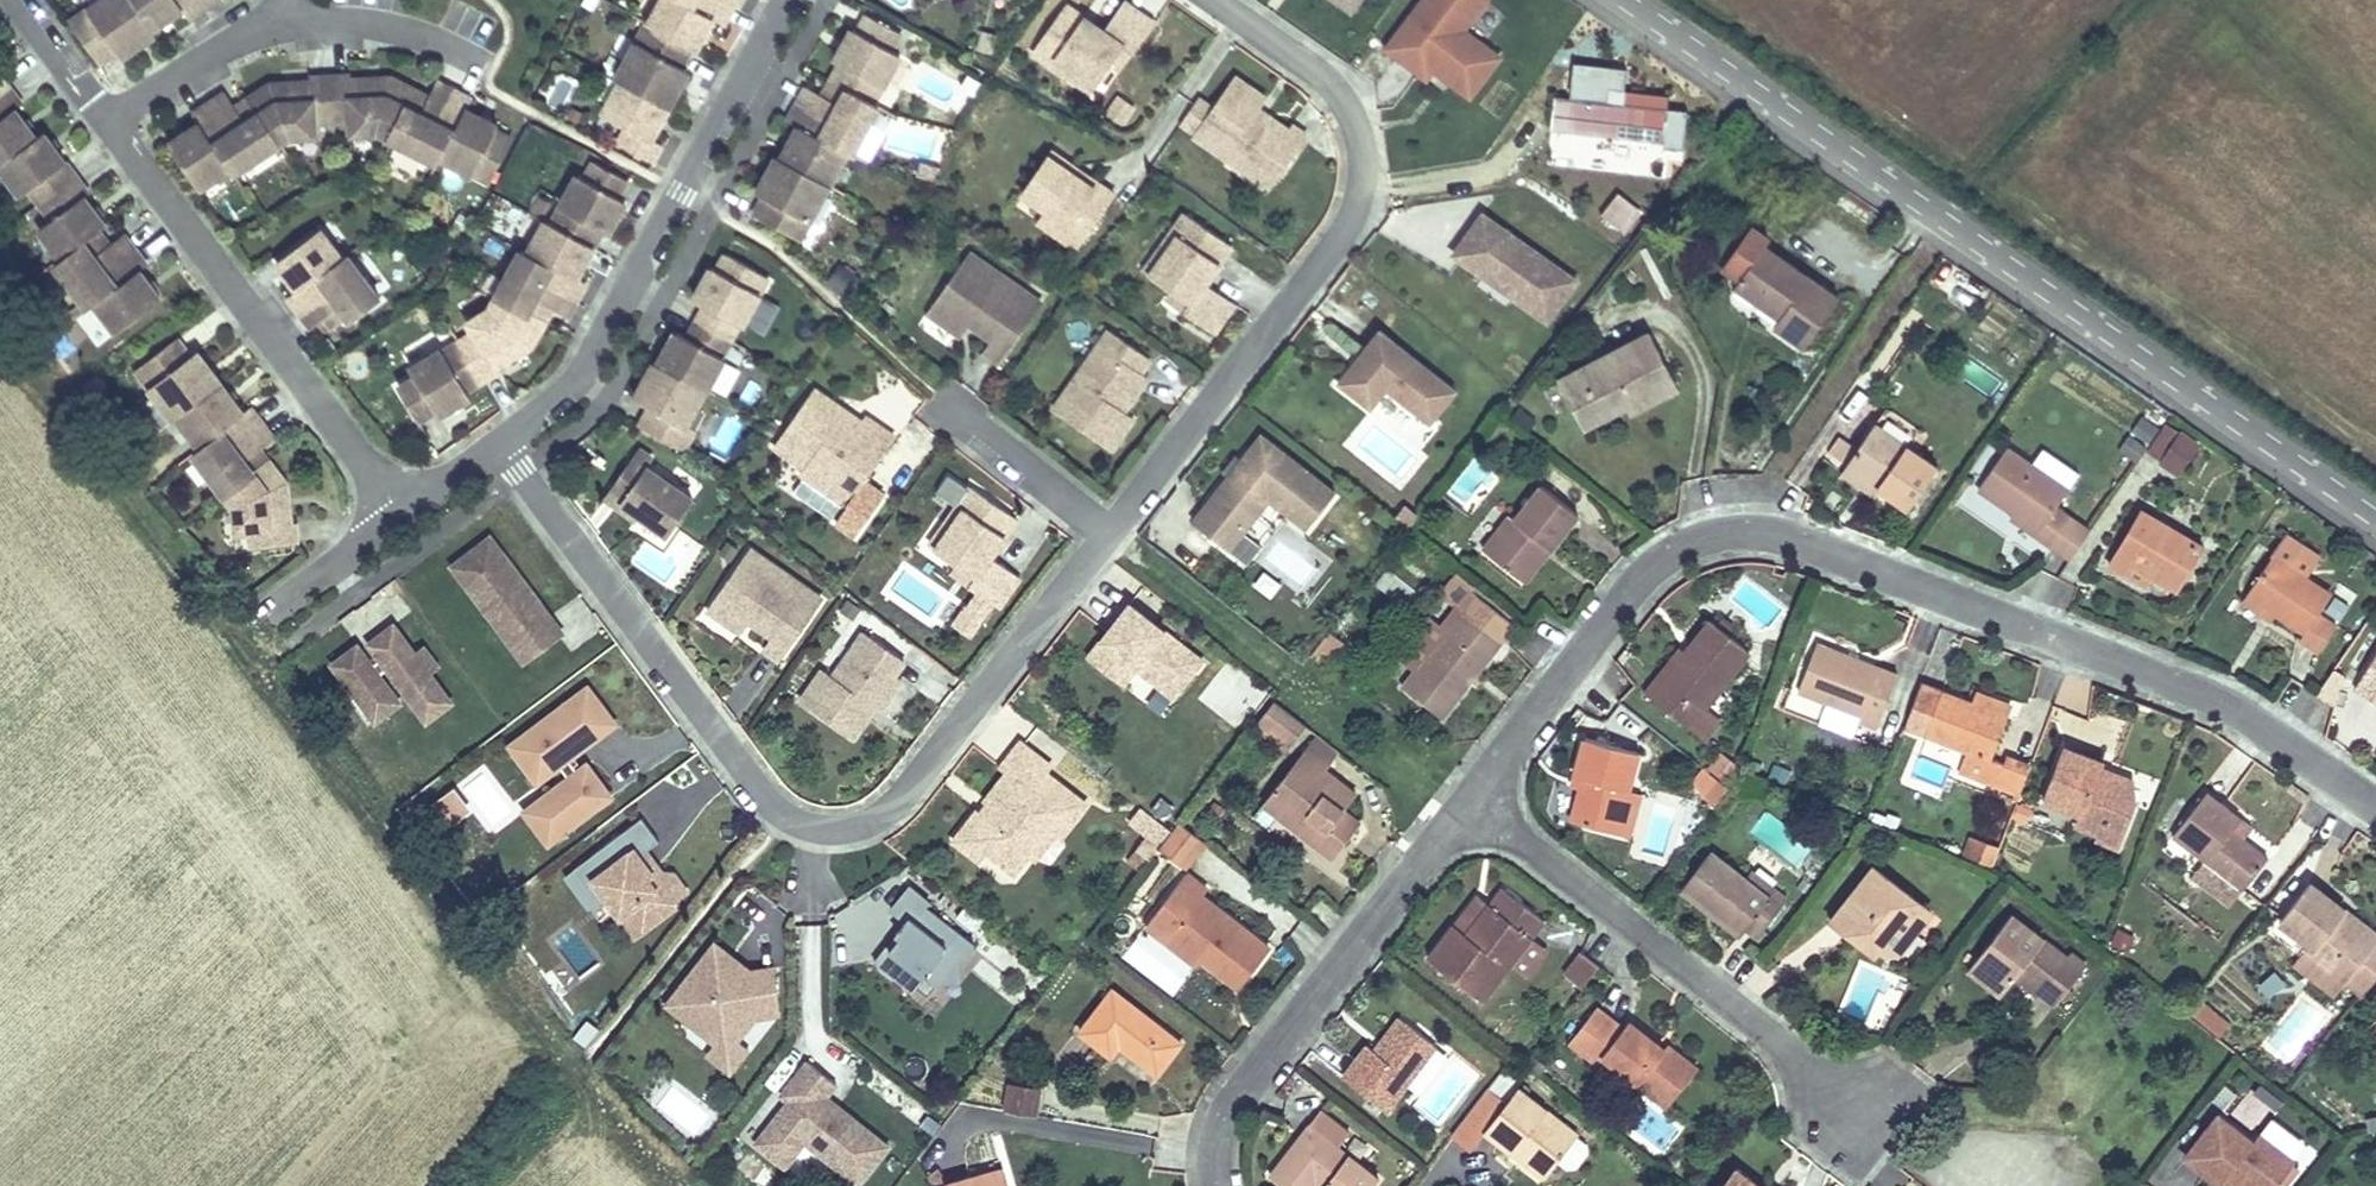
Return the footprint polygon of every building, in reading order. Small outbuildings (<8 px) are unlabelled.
[(130,0),(105,0),(106,1),(89,13),(86,7),(66,21),(95,62),(113,49),(118,56),(136,44),(130,35),(136,31),(139,36),(149,29),(130,0)] [(86,7),(89,13),(106,1),(105,0),(96,0),(86,7)] [(149,29),(178,9),(185,18),(201,7),(196,0),(130,0),(149,29)] [(716,22),(726,28),(736,11),(717,0),(701,0),(696,9),(679,0),(666,0),(651,26),(694,50),(698,53),(716,22)] [(696,9),(701,0),(679,0),(696,9)] [(736,11),(742,0),(717,0),(736,11)] [(1360,13),(1369,0),(1341,0),(1360,13)] [(1395,53),(1428,78),(1435,69),(1448,79),(1452,74),(1462,82),(1459,87),(1478,102),(1494,81),(1487,75),(1501,57),(1472,34),(1491,9),(1486,5),(1490,0),(1435,0),(1395,53)] [(1486,5),(1491,9),(1498,0),(1490,0),(1486,5)] [(1074,7),(1042,53),(1078,79),(1082,73),(1104,88),(1132,50),(1141,56),(1162,26),(1132,5),(1111,34),(1100,26),(1097,31),(1089,25),(1092,20),(1074,7)] [(909,34),(876,16),(867,33),(862,30),(844,62),(849,65),(840,81),(850,86),(871,98),(880,81),(892,87),(910,55),(901,50),(909,34)] [(1100,26),(1092,20),(1089,25),(1097,31),(1100,26)] [(691,74),(683,70),(694,50),(651,26),(639,47),(645,50),(635,67),(629,64),(619,81),(624,84),(666,108),(672,97),(667,94),(671,88),(680,93),(691,74)] [(152,33),(149,29),(139,36),(136,31),(130,35),(136,44),(152,33)] [(645,50),(639,47),(629,64),(635,67),(645,50)] [(1130,72),(1141,56),(1132,50),(1120,65),(1130,72)] [(1509,62),(1501,57),(1487,75),(1494,81),(1509,62)] [(162,298),(141,270),(148,265),(125,233),(110,243),(102,250),(91,235),(100,229),(107,224),(86,195),(91,192),(45,130),(38,136),(17,107),(25,102),(1,70),(0,71),(0,164),(2,162),(24,192),(32,186),(54,217),(42,226),(64,255),(56,261),(90,306),(97,301),(119,330),(162,298)] [(1100,94),(1104,88),(1082,73),(1078,79),(1100,94)] [(1452,74),(1448,79),(1459,87),(1462,82),(1452,74)] [(384,83),(356,84),(355,75),(334,76),(336,121),(355,121),(355,133),(380,132),(391,138),(407,106),(412,109),(420,93),(395,80),(384,80),(384,83)] [(286,82),(275,83),(248,98),(254,107),(259,115),(264,112),(282,141),(293,134),(317,134),(317,122),(336,121),(334,76),(315,76),(315,85),(286,85),(286,82)] [(1275,102),(1243,80),(1221,111),(1206,100),(1187,127),(1253,174),(1272,171),(1286,181),(1315,140),(1299,129),(1296,134),(1285,126),(1272,128),(1261,121),(1267,113),(1275,102)] [(832,97),(841,102),(850,86),(840,81),(832,97)] [(892,87),(880,81),(871,98),(882,104),(892,87)] [(407,106),(391,138),(440,164),(443,159),(457,132),(441,124),(457,92),(440,83),(427,109),(415,102),(412,109),(407,106)] [(663,147),(653,141),(670,110),(666,108),(624,84),(606,116),(630,129),(621,146),(653,165),(663,147)] [(860,156),(887,107),(882,104),(871,98),(850,86),(841,102),(832,97),(816,88),(807,105),(838,123),(829,139),(855,153),(860,156)] [(680,93),(671,88),(667,94),(672,97),(666,108),(670,110),(680,93)] [(230,89),(211,100),(232,133),(216,142),(230,164),(233,169),(282,141),(264,112),(259,115),(254,107),(244,114),(238,104),(230,89)] [(1611,139),(1661,143),(1664,109),(1652,108),(1653,95),(1605,91),(1604,104),(1565,101),(1563,129),(1612,132),(1611,139)] [(501,129),(469,112),(475,101),(457,92),(441,124),(457,132),(443,159),(476,176),(482,164),(498,173),(514,142),(498,134),(501,129)] [(432,99),(420,93),(415,102),(427,109),(432,99)] [(1652,108),(1664,109),(1665,96),(1653,95),(1652,108)] [(254,107),(248,98),(238,104),(244,114),(254,107)] [(232,133),(211,100),(196,109),(202,119),(171,137),(198,183),(230,164),(216,142),(232,133)] [(1548,127),(1563,129),(1565,101),(1550,100),(1548,127)] [(837,185),(855,153),(829,139),(838,123),(807,105),(797,123),(808,128),(791,159),(837,185)] [(1272,128),(1285,126),(1267,113),(1261,121),(1272,128)] [(1057,153),(1054,158),(1085,180),(1089,175),(1057,153)] [(786,157),(777,174),(786,179),(790,173),(785,170),(791,159),(786,157)] [(1063,237),(1085,252),(1115,208),(1100,197),(1106,187),(1089,175),(1085,180),(1054,158),(1029,195),(1072,225),(1063,237)] [(777,174),(766,194),(773,198),(763,217),(806,241),(818,221),(812,218),(822,200),(828,203),(837,185),(791,159),(785,170),(790,173),(786,179),(777,174)] [(482,164),(476,176),(492,184),(498,173),(482,164)] [(598,166),(589,183),(582,179),(564,210),(576,217),(566,233),(597,250),(606,233),(611,236),(629,204),(622,200),(631,183),(598,166)] [(1278,192),(1286,181),(1272,171),(1253,174),(1278,192)] [(203,187),(209,204),(231,196),(225,179),(203,187)] [(1122,198),(1106,187),(1100,197),(1115,208),(1122,198)] [(1616,189),(1597,214),(1624,234),(1643,209),(1616,189)] [(828,203),(822,200),(812,218),(818,221),(828,203)] [(576,217),(564,210),(555,226),(566,233),(576,217)] [(1045,224),(1063,237),(1072,225),(1053,212),(1045,224)] [(1514,296),(1548,321),(1577,280),(1547,259),(1546,261),(1484,214),(1472,231),(1474,232),(1488,242),(1483,249),(1470,239),(1457,256),(1485,276),(1492,266),(1520,286),(1514,296)] [(1190,315),(1220,336),(1241,306),(1212,285),(1220,274),(1215,271),(1220,263),(1225,266),(1238,247),(1193,216),(1167,252),(1173,256),(1157,278),(1196,306),(1190,315)] [(549,223),(531,255),(555,268),(546,284),(580,304),(590,286),(580,281),(597,250),(566,233),(555,226),(549,223)] [(1741,276),(1733,288),(1778,319),(1773,327),(1802,348),(1836,300),(1762,246),(1767,240),(1750,228),(1725,264),(1741,276)] [(100,229),(91,235),(102,250),(110,243),(100,229)] [(342,259),(321,229),(278,261),(299,289),(289,296),(301,312),(330,290),(319,276),(342,259)] [(1474,232),(1470,239),(1483,249),(1488,242),(1474,232)] [(524,251),(497,300),(528,317),(530,313),(540,318),(546,307),(571,321),(580,304),(546,284),(555,268),(531,255),(524,251)] [(1152,274),(1157,278),(1173,256),(1167,252),(1152,274)] [(735,254),(726,271),(721,268),(703,300),(714,307),(706,322),(738,340),(747,325),(750,326),(768,294),(756,287),(765,271),(735,254)] [(976,254),(935,313),(969,337),(980,322),(1001,337),(991,352),(1008,364),(1049,306),(976,254)] [(381,300),(347,255),(342,259),(319,276),(330,290),(301,312),(312,328),(335,311),(343,321),(349,317),(352,321),(381,300)] [(1220,274),(1225,266),(1220,263),(1215,271),(1220,274)] [(1954,263),(1938,286),(1970,310),(1987,288),(1954,263)] [(1492,266),(1485,276),(1514,296),(1520,286),(1492,266)] [(777,278),(765,271),(756,287),(768,294),(777,278)] [(1174,303),(1190,315),(1196,306),(1180,294),(1174,303)] [(491,311),(469,324),(476,334),(460,343),(466,355),(483,383),(500,373),(496,366),(520,351),(522,354),(532,348),(550,324),(540,318),(530,313),(528,317),(497,300),(491,311)] [(335,311),(327,318),(334,328),(343,321),(335,311)] [(696,338),(685,332),(667,364),(714,390),(732,358),(729,357),(738,340),(706,322),(696,338)] [(1157,360),(1117,332),(1106,348),(1115,354),(1104,369),(1095,363),(1061,412),(1117,452),(1140,420),(1121,407),(1127,399),(1136,405),(1155,379),(1148,374),(1157,360)] [(1463,395),(1387,334),(1345,387),(1378,413),(1394,393),(1437,427),(1463,395)] [(1649,336),(1558,383),(1581,429),(1624,406),(1628,412),(1676,387),(1649,336)] [(286,498),(284,483),(267,459),(258,466),(250,455),(259,449),(274,438),(250,407),(243,412),(222,384),(216,388),(205,372),(211,368),(197,350),(191,355),(177,337),(137,367),(152,388),(158,384),(169,399),(163,403),(175,418),(179,416),(201,445),(194,450),(233,504),(236,529),(248,527),(250,547),(295,543),(293,522),(288,523),(286,523),(283,498),(286,498)] [(460,343),(444,353),(450,364),(466,355),(460,343)] [(1106,348),(1095,363),(1104,369),(1115,354),(1106,348)] [(400,388),(419,420),(435,411),(439,417),(470,398),(467,393),(483,383),(466,355),(450,364),(444,353),(412,372),(416,378),(400,388)] [(663,362),(654,379),(663,384),(666,378),(661,375),(667,364),(663,362)] [(654,379),(643,399),(658,407),(648,426),(691,451),(703,430),(689,422),(698,405),(704,408),(714,390),(667,364),(661,375),(666,378),(663,384),(654,379)] [(216,388),(222,384),(211,368),(205,372),(216,388)] [(158,384),(152,388),(163,403),(169,399),(158,384)] [(854,413),(821,390),(782,446),(813,467),(809,473),(855,506),(902,439),(872,418),(853,445),(839,434),(854,413)] [(1130,413),(1136,405),(1127,399),(1121,407),(1130,413)] [(704,408),(698,405),(689,422),(694,425),(704,408)] [(1886,408),(1846,466),(1907,509),(1935,468),(1908,449),(1919,432),(1886,408)] [(868,423),(854,413),(839,434),(853,445),(868,423)] [(2180,434),(2161,463),(2177,474),(2197,446),(2180,434)] [(1342,496),(1268,437),(1249,462),(1236,478),(1199,524),(1235,553),(1276,501),(1314,531),(1342,496)] [(258,466),(267,459),(259,449),(250,455),(258,466)] [(2006,449),(1979,488),(2014,512),(2042,531),(2037,538),(2069,562),(2090,531),(2056,507),(2067,490),(2006,449)] [(645,450),(619,487),(633,496),(628,502),(647,515),(676,535),(700,500),(654,468),(659,460),(645,450)] [(2077,474),(2041,450),(2031,466),(2067,490),(2077,474)] [(1236,478),(1249,462),(1242,457),(1230,473),(1236,478)] [(1554,470),(1541,487),(1579,516),(1592,499),(1554,470)] [(633,496),(619,487),(613,496),(645,518),(647,515),(628,502),(633,496)] [(1508,517),(1482,551),(1516,579),(1541,546),(1549,552),(1579,516),(1541,487),(1513,521),(1508,517)] [(1004,609),(1025,578),(997,558),(1023,520),(978,488),(952,525),(957,529),(942,551),(980,578),(974,587),(1004,609)] [(2141,510),(2108,564),(2124,575),(2131,563),(2153,577),(2177,591),(2203,548),(2141,510)] [(2042,531),(2014,512),(2010,520),(2037,538),(2042,531)] [(936,547),(942,551),(957,529),(952,525),(936,547)] [(503,625),(528,658),(562,633),(550,617),(542,623),(532,609),(546,599),(509,549),(506,551),(494,535),(457,563),(483,597),(492,590),(513,618),(503,625)] [(2289,536),(2274,557),(2308,580),(2322,560),(2289,536)] [(1541,546),(1516,579),(1524,585),(1549,552),(1541,546)] [(787,660),(828,601),(755,550),(713,608),(748,632),(758,617),(780,633),(769,648),(787,660)] [(2274,557),(2248,593),(2304,633),(2299,641),(2316,653),(2336,626),(2318,614),(2331,595),(2308,580),(2274,557)] [(2131,563),(2124,575),(2146,587),(2153,577),(2131,563)] [(1388,566),(1375,581),(1410,609),(1422,594),(1388,566)] [(958,576),(974,587),(980,578),(965,567),(958,576)] [(1455,579),(1443,594),(1457,606),(1464,611),(1501,642),(1514,625),(1455,579)] [(483,597),(503,625),(513,618),(492,590),(483,597)] [(971,591),(951,626),(972,638),(992,603),(971,591)] [(2276,613),(2248,593),(2242,602),(2270,621),(2276,613)] [(568,628),(546,599),(532,609),(542,623),(550,617),(562,633),(568,628)] [(1209,664),(1136,606),(1123,622),(1127,625),(1118,636),(1114,633),(1094,659),(1129,687),(1142,670),(1168,691),(1187,667),(1199,676),(1209,664)] [(1353,606),(1341,620),(1347,626),(1359,612),(1353,606)] [(1457,606),(1440,627),(1447,632),(1464,611),(1457,606)] [(1415,673),(1403,689),(1441,719),(1501,642),(1464,611),(1447,632),(1440,627),(1430,619),(1398,659),(1415,673)] [(360,642),(336,659),(350,679),(347,681),(366,707),(393,687),(382,671),(391,665),(429,718),(453,700),(433,672),(442,665),(426,643),(417,650),(397,622),(372,640),(383,655),(375,661),(360,642)] [(1123,622),(1114,633),(1118,636),(1127,625),(1123,622)] [(1656,678),(1644,693),(1688,729),(1705,707),(1749,651),(1710,622),(1661,682),(1656,678)] [(1329,630),(1309,655),(1325,666),(1343,642),(1329,630)] [(899,676),(909,661),(870,634),(862,646),(870,652),(858,669),(850,663),(840,679),(829,672),(807,703),(859,739),(873,719),(866,714),(874,703),(886,711),(907,680),(899,676)] [(1897,676),(1815,645),(1797,691),(1862,717),(1859,723),(1876,729),(1897,676)] [(862,646),(850,663),(858,669),(870,652),(862,646)] [(1680,647),(1656,678),(1661,682),(1686,652),(1680,647)] [(2354,687),(2370,698),(2375,690),(2375,691),(2375,652),(2354,687)] [(1226,660),(1196,698),(1240,733),(1270,695),(1226,660)] [(1187,667),(1168,691),(1180,700),(1199,676),(1187,667)] [(1924,734),(1939,691),(1922,684),(1905,727),(1924,734)] [(402,699),(393,687),(366,707),(374,719),(402,699)] [(593,687),(578,698),(605,735),(621,724),(593,687)] [(1976,690),(1970,703),(2006,717),(2011,704),(1976,690)] [(1970,703),(1939,691),(1924,734),(1965,751),(1957,773),(2020,799),(2031,771),(2005,760),(2002,766),(1990,760),(2006,717),(1970,703)] [(566,833),(616,796),(592,764),(582,770),(574,758),(605,735),(578,698),(515,744),(543,782),(565,765),(574,777),(542,801),(566,833)] [(1302,723),(1274,701),(1261,717),(1289,739),(1302,723)] [(866,714),(873,719),(881,707),(874,703),(866,714)] [(1705,707),(1688,729),(1705,743),(1723,721),(1705,707)] [(1289,739),(1261,717),(1254,727),(1282,749),(1289,739)] [(1325,772),(1340,752),(1317,735),(1263,803),(1287,822),(1292,816),(1300,821),(1295,828),(1317,846),(1325,834),(1342,846),(1360,824),(1343,810),(1356,796),(1325,772)] [(1638,754),(1586,739),(1574,777),(1584,780),(1582,790),(1573,821),(1616,834),(1628,793),(1638,754)] [(959,840),(960,844),(981,860),(985,860),(991,851),(1017,871),(1021,871),(1034,855),(1033,850),(1030,848),(1047,826),(1060,836),(1062,838),(1066,838),(1089,809),(1089,805),(1050,774),(1055,769),(1027,747),(1023,747),(1006,769),(1011,774),(991,799),(992,803),(1001,811),(993,821),(984,814),(979,814),(959,840)] [(1728,779),(1740,763),(1720,748),(1708,765),(1728,779)] [(2104,769),(2064,754),(2045,805),(2080,820),(2077,830),(2100,839),(2104,828),(2126,836),(2136,809),(2124,804),(2131,785),(2102,774),(2104,769)] [(1705,775),(1700,792),(1721,799),(1727,782),(1705,775)] [(1584,780),(1574,777),(1572,787),(1582,790),(1584,780)] [(456,789),(446,796),(462,818),(472,811),(456,789)] [(2205,792),(2173,835),(2208,863),(2243,890),(2267,858),(2231,830),(2240,819),(2205,792)] [(1642,797),(1628,793),(1616,834),(1631,838),(1642,797)] [(446,796),(434,805),(451,827),(462,818),(446,796)] [(991,799),(979,814),(984,814),(993,821),(1001,811),(992,803),(991,799)] [(566,833),(542,801),(529,810),(553,842),(566,833)] [(1163,843),(1173,831),(1141,807),(1130,821),(1162,845),(1163,843)] [(1292,816),(1287,822),(1295,828),(1300,821),(1292,816)] [(663,841),(646,818),(584,864),(597,883),(605,877),(615,891),(630,911),(638,906),(653,926),(679,907),(675,903),(690,892),(677,874),(670,879),(659,888),(651,877),(656,874),(643,856),(649,852),(663,841)] [(1202,844),(1178,825),(1173,831),(1163,843),(1184,858),(1188,861),(1202,844)] [(1033,850),(1034,855),(1041,860),(1060,836),(1047,826),(1030,848),(1033,850)] [(2125,835),(2104,828),(2100,839),(2096,852),(2117,860),(2125,835)] [(1962,854),(1994,863),(2001,842),(1969,832),(1962,854)] [(1325,834),(1317,846),(1333,859),(1342,846),(1325,834)] [(2196,878),(2208,863),(2173,835),(2161,850),(2196,878)] [(1162,845),(1157,851),(1177,867),(1184,858),(1163,843),(1162,845)] [(651,877),(659,888),(670,879),(649,852),(643,856),(656,874),(651,877)] [(1713,852),(1682,890),(1709,913),(1715,905),(1725,912),(1719,920),(1739,936),(1745,929),(1757,939),(1788,898),(1776,889),(1770,896),(1748,880),(1713,852)] [(605,877),(597,883),(584,864),(574,871),(598,903),(615,891),(605,877)] [(1870,869),(1833,918),(1884,956),(1906,928),(1913,933),(1928,913),(1870,869)] [(1754,872),(1748,880),(1770,896),(1776,889),(1754,872)] [(1207,890),(1185,873),(1149,920),(1203,963),(1239,990),(1269,951),(1201,898),(1207,890)] [(2278,922),(2313,949),(2309,954),(2329,969),(2363,996),(2375,979),(2375,941),(2372,946),(2339,920),(2345,911),(2308,884),(2278,922)] [(918,917),(927,907),(931,901),(910,886),(893,908),(908,920),(913,914),(918,917)] [(1453,926),(1428,959),(1479,1000),(1544,921),(1501,888),(1465,936),(1453,926)] [(1478,895),(1453,926),(1465,936),(1489,904),(1478,895)] [(1715,905),(1709,913),(1719,920),(1725,912),(1715,905)] [(900,940),(892,941),(879,958),(916,987),(928,972),(941,982),(958,960),(962,963),(976,945),(927,907),(918,917),(913,914),(900,931),(904,934),(900,940)] [(2016,910),(2010,917),(2065,959),(2070,952),(2016,910)] [(2339,920),(2372,946),(2375,941),(2375,935),(2345,911),(2339,920)] [(2010,917),(1969,969),(2001,994),(2013,978),(2018,971),(2042,991),(2056,1002),(2085,965),(2070,952),(2065,959),(2010,917)] [(1884,956),(1833,918),(1827,924),(1872,958),(1884,956)] [(1203,963),(1149,920),(1144,927),(1199,969),(1203,963)] [(1906,928),(1884,956),(1897,954),(1913,933),(1906,928)] [(900,931),(892,941),(900,940),(904,934),(900,931)] [(1531,937),(1510,963),(1525,975),(1546,949),(1531,937)] [(717,946),(668,1007),(717,1046),(734,1044),(753,1021),(776,1020),(775,973),(752,974),(745,982),(737,976),(739,974),(737,962),(717,946)] [(1582,951),(1567,970),(1586,984),(1600,966),(1582,951)] [(2329,969),(2309,954),(2299,968),(2319,984),(2329,969)] [(964,981),(962,963),(958,960),(941,982),(964,981)] [(752,974),(737,962),(739,974),(737,976),(745,982),(752,974)] [(2042,991),(2018,971),(2013,978),(2037,996),(2042,991)] [(1113,990),(1078,1034),(1106,1057),(1121,1039),(1130,1045),(1124,1053),(1155,1077),(1181,1043),(1113,990)] [(2218,1012),(2193,993),(2183,1006),(2208,1026),(2218,1012)] [(1596,1010),(1570,1043),(1598,1066),(1603,1059),(1664,1108),(1696,1070),(1667,1047),(1663,1051),(1627,1023),(1622,1030),(1596,1010)] [(1371,1051),(1378,1057),(1403,1023),(1397,1018),(1371,1051)] [(1365,1047),(1343,1077),(1386,1109),(1433,1046),(1403,1023),(1378,1057),(1365,1047)] [(1115,1046),(1124,1053),(1130,1045),(1121,1039),(1115,1046)] [(734,1044),(717,1046),(708,1056),(731,1074),(748,1052),(736,1042),(734,1044)] [(837,1082),(809,1060),(782,1094),(790,1100),(757,1142),(786,1165),(806,1140),(859,1183),(889,1145),(838,1104),(834,1109),(823,1100),(827,1096),(837,1082)] [(1550,1171),(1577,1135),(1497,1074),(1449,1136),(1468,1151),(1484,1132),(1512,1155),(1518,1146),(1550,1171)] [(1002,1090),(998,1114),(1028,1118),(1031,1095),(1002,1090)] [(827,1096),(823,1100),(834,1109),(838,1104),(827,1096)] [(1272,1176),(1284,1185),(1315,1185),(1316,1184),(1321,1178),(1329,1184),(1327,1185),(1373,1185),(1378,1179),(1339,1149),(1350,1135),(1322,1113),(1272,1176)] [(2187,1156),(2222,1184),(2234,1168),(2257,1185),(2276,1185),(2295,1162),(2261,1135),(2255,1143),(2220,1115),(2187,1156)] [(2268,1126),(2261,1135),(2278,1149),(2285,1139),(2268,1126)] [(1518,1146),(1512,1155),(1543,1180),(1550,1171),(1518,1146)] [(945,1183),(946,1185),(1007,1185),(1003,1168),(945,1183)] [(1723,1185),(1760,1185),(1737,1168),(1723,1185)] [(2234,1168),(2226,1180),(2234,1185),(2257,1185),(2234,1168)]
